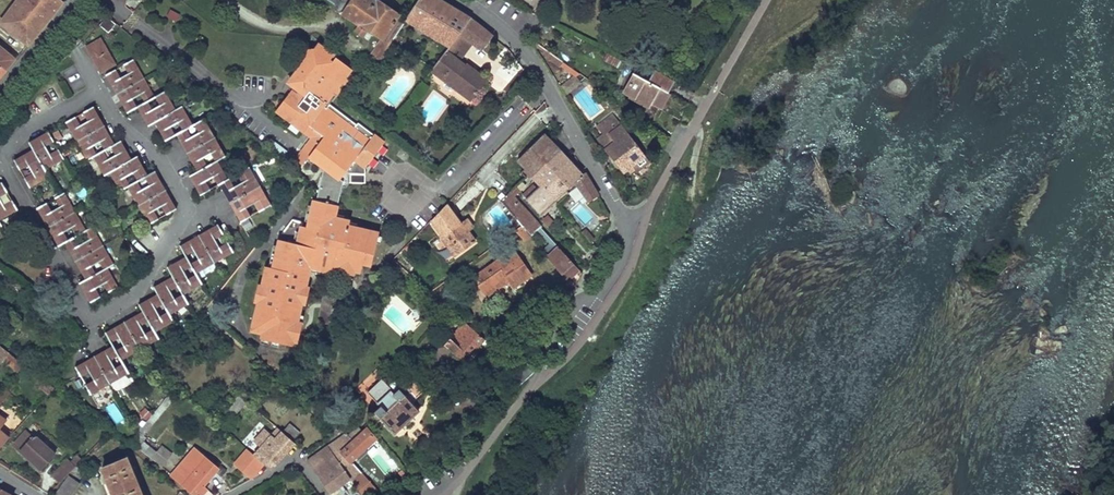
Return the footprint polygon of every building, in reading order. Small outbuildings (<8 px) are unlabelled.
[(28,44),(64,1),(62,0),(19,0),(1,22),(28,44)] [(378,61),(379,60),(384,52),(403,23),(396,19),(398,16),(374,0),(338,0),(334,6),(334,10),(336,11),(338,12),(341,11),(345,14),(344,16),(358,25),(355,31),(363,37),(369,29),(381,37),(370,55),(378,61)] [(451,44),(460,32),(472,42),(482,49),(493,36),(470,18),(440,0),(418,0),(406,18),(449,46),(451,44)] [(170,8),(166,15),(177,20),(180,13),(170,8)] [(100,25),(108,33),(116,24),(107,17),(100,25)] [(450,55),(458,61),(472,42),(460,32),(451,44),(456,48),(450,55)] [(96,61),(94,62),(99,72),(114,64),(101,39),(88,46),(96,61)] [(542,54),(546,57),(549,52),(534,41),(532,44),(543,53),(542,54)] [(281,342),(284,343),(285,339),(294,341),(299,342),(303,323),(298,322),(300,315),(303,303),(305,295),(306,287),(310,271),(311,267),(318,269),(321,270),(326,271),(332,272),(334,267),(339,268),(347,270),(354,271),(361,273),(363,263),(372,265),(377,243),(378,236),(379,233),(356,228),(349,226),(349,222),(350,221),(335,218),(341,191),(343,184),(341,179),(347,172),(370,141),(325,106),(344,81),(349,80),(348,76),(352,70),(335,57),(330,64),(328,62),(333,55),(331,53),(318,44),(315,48),(309,49),(310,55),(300,68),(303,70),(292,85),(301,93),(299,95),(293,90),(277,111),(287,118),(312,137),(303,150),(312,157),(319,162),(325,166),(318,199),(315,199),(314,205),(312,213),(310,221),(309,226),(303,225),(303,221),(293,219),(280,235),(289,237),(288,241),(280,239),(279,245),(277,254),(275,261),(273,267),(269,267),(267,266),(263,286),(261,294),(259,301),(253,330),(263,333),(262,338),(273,341),(281,342)] [(471,100),(486,80),(466,64),(465,66),(458,61),(450,55),(456,48),(451,44),(449,46),(432,69),(456,87),(456,88),(471,100)] [(15,59),(0,46),(0,77),(15,59)] [(94,62),(96,61),(88,46),(86,48),(94,62)] [(390,55),(384,52),(379,60),(384,63),(390,55)] [(559,68),(563,62),(549,52),(546,57),(545,58),(559,68)] [(618,67),(622,60),(606,52),(603,58),(618,67)] [(373,69),(378,61),(370,55),(365,63),(373,69)] [(117,93),(144,78),(133,59),(123,65),(128,73),(120,78),(115,70),(106,75),(117,93)] [(648,81),(651,75),(636,68),(634,73),(648,81)] [(672,133),(694,92),(654,71),(651,75),(648,81),(634,73),(624,91),(638,98),(637,100),(649,107),(651,104),(659,108),(653,119),(672,133)] [(147,101),(154,97),(144,78),(117,93),(127,112),(136,107),(131,98),(140,94),(145,102),(147,101)] [(154,121),(175,110),(164,91),(155,96),(160,105),(152,110),(147,101),(145,102),(137,106),(148,125),(154,121)] [(66,122),(76,141),(104,125),(93,106),(83,112),(88,120),(80,125),(75,117),(66,122)] [(186,128),(192,125),(181,106),(175,110),(154,121),(165,140),(175,134),(170,126),(178,121),(183,130),(186,128)] [(614,129),(621,124),(613,114),(606,119),(614,129)] [(183,130),(177,134),(187,152),(214,137),(204,119),(194,124),(199,133),(191,137),(186,128),(183,130)] [(632,165),(645,155),(621,124),(614,129),(606,119),(597,126),(604,135),(598,140),(623,173),(632,165)] [(114,144),(104,125),(76,141),(87,159),(93,156),(96,154),(92,145),(100,141),(105,149),(111,146),(114,144)] [(670,137),(655,127),(648,142),(663,150),(670,137)] [(33,149),(45,170),(63,159),(58,150),(50,154),(45,146),(53,141),(48,131),(29,142),(33,149)] [(524,195),(541,214),(548,207),(555,200),(575,181),(588,200),(597,194),(585,173),(583,174),(544,134),(518,160),(538,181),(541,184),(531,194),(527,190),(524,195)] [(214,137),(187,152),(197,171),(207,166),(202,157),(211,152),(215,161),(217,161),(225,156),(214,137)] [(108,159),(103,151),(93,156),(104,175),(109,172),(131,159),(120,141),(111,146),(116,155),(108,159)] [(25,177),(30,187),(48,176),(45,170),(33,149),(14,160),(20,170),(28,164),(33,172),(25,177)] [(645,155),(632,165),(637,171),(650,161),(645,155)] [(109,172),(120,190),(127,186),(129,185),(125,177),(133,172),(138,181),(145,176),(147,175),(137,156),(131,159),(109,172)] [(201,194),(210,189),(205,180),(213,176),(218,184),(219,183),(228,179),(217,161),(215,161),(207,166),(197,171),(190,175),(201,194)] [(253,202),(259,210),(270,204),(249,167),(237,173),(242,182),(234,187),(229,178),(228,179),(219,183),(241,220),(250,215),(246,206),(253,202)] [(127,186),(138,205),(165,190),(154,171),(147,175),(145,176),(150,185),(142,190),(137,181),(129,185),(127,186)] [(343,184),(341,191),(345,186),(347,187),(350,181),(351,175),(347,172),(341,179),(343,184)] [(531,236),(541,227),(515,197),(526,185),(522,180),(501,201),(522,225),(531,236)] [(541,184),(538,181),(527,190),(531,194),(541,184)] [(175,209),(165,190),(138,205),(148,224),(158,219),(153,210),(161,205),(166,214),(175,209)] [(48,227),(75,211),(64,193),(55,198),(60,206),(51,211),(46,202),(37,208),(48,227)] [(17,210),(12,200),(3,205),(0,200),(0,219),(17,210)] [(555,200),(548,207),(550,210),(557,203),(555,200)] [(446,204),(432,219),(443,234),(442,236),(456,255),(475,241),(469,232),(462,222),(460,223),(446,204)] [(71,227),(76,235),(83,232),(85,230),(75,211),(48,227),(58,245),(64,242),(68,240),(63,232),(71,227)] [(547,214),(541,220),(548,227),(554,222),(547,214)] [(467,218),(462,222),(469,232),(474,228),(467,218)] [(199,235),(215,262),(233,252),(227,242),(219,247),(214,239),(223,234),(217,224),(199,235)] [(531,236),(522,225),(516,230),(525,240),(531,236)] [(102,245),(92,226),(85,230),(83,232),(87,240),(79,245),(74,237),(68,240),(64,242),(75,261),(102,245)] [(181,245),(186,254),(194,250),(199,258),(191,263),(187,256),(168,267),(173,276),(178,285),(183,294),(202,283),(197,274),(188,279),(183,271),(192,265),(196,273),(215,263),(215,262),(199,235),(181,245)] [(535,258),(566,296),(574,288),(582,273),(558,247),(556,249),(552,245),(546,249),(542,244),(539,246),(543,251),(535,258)] [(106,267),(113,263),(102,245),(75,261),(85,279),(95,273),(91,265),(99,261),(103,269),(106,267)] [(558,304),(566,296),(558,289),(535,271),(531,274),(513,249),(477,276),(482,283),(480,285),(487,296),(509,280),(514,286),(526,277),(558,304)] [(394,259),(387,266),(402,279),(408,272),(394,259)] [(108,291),(117,286),(106,267),(103,269),(95,273),(85,279),(79,282),(90,302),(100,296),(95,287),(103,283),(108,291)] [(169,290),(178,285),(173,276),(154,287),(158,293),(163,303),(168,312),(169,314),(188,303),(183,294),(174,299),(169,290)] [(25,288),(19,284),(13,292),(18,296),(25,288)] [(385,285),(381,289),(385,293),(390,289),(385,285)] [(159,316),(155,309),(163,303),(158,293),(139,304),(143,311),(148,320),(153,329),(154,331),(173,321),(169,314),(168,312),(159,316)] [(153,329),(144,334),(140,326),(148,320),(143,311),(125,322),(140,349),(159,338),(154,331),(153,329)] [(106,332),(111,341),(119,337),(124,345),(116,350),(119,355),(121,360),(140,349),(125,322),(106,332)] [(485,348),(490,343),(465,322),(444,345),(464,361),(481,343),(485,348)] [(116,350),(113,346),(94,356),(110,383),(128,373),(123,363),(115,368),(111,360),(119,355),(116,350)] [(24,365),(4,348),(0,352),(0,364),(3,360),(18,373),(24,365)] [(91,394),(110,383),(94,356),(75,366),(80,376),(90,371),(95,380),(86,384),(91,394)] [(375,411),(395,432),(419,410),(411,402),(428,386),(421,382),(414,374),(413,376),(404,384),(398,377),(388,385),(382,379),(368,392),(381,405),(375,411)] [(49,393),(54,388),(45,381),(41,386),(49,393)] [(10,393),(4,389),(0,393),(0,404),(10,393)] [(230,397),(234,400),(238,394),(235,391),(230,397)] [(217,422),(220,424),(231,410),(235,414),(245,400),(238,394),(234,400),(217,422)] [(117,424),(125,419),(114,402),(107,406),(117,424)] [(285,419),(254,455),(264,464),(270,469),(275,466),(296,443),(293,441),(282,432),(287,425),(290,423),(285,419)] [(282,432),(293,441),(298,434),(287,425),(282,432)] [(376,438),(367,428),(354,440),(346,434),(319,453),(330,469),(319,477),(323,483),(334,476),(340,485),(351,478),(350,477),(359,469),(352,459),(376,438)] [(9,437),(0,431),(0,447),(9,437)] [(14,445),(42,470),(56,454),(36,437),(35,439),(26,431),(14,445)] [(153,460),(161,468),(171,456),(162,449),(153,460)] [(195,494),(213,494),(202,486),(217,467),(194,449),(172,476),(195,494)] [(254,474),(264,464),(254,455),(252,452),(240,466),(243,470),(247,467),(254,474)] [(330,469),(319,453),(307,461),(319,477),(330,469)] [(76,466),(83,460),(78,455),(71,463),(68,460),(53,476),(60,483),(72,470),(76,466)] [(127,458),(103,468),(108,482),(106,483),(111,494),(142,494),(127,458)] [(270,469),(264,464),(254,474),(257,476),(270,469)] [(76,466),(72,470),(79,477),(83,473),(76,466)] [(359,469),(350,477),(351,478),(351,479),(362,472),(359,469)] [(69,476),(55,494),(71,494),(80,483),(69,476)] [(334,476),(323,483),(331,494),(347,494),(340,485),(334,476)]
